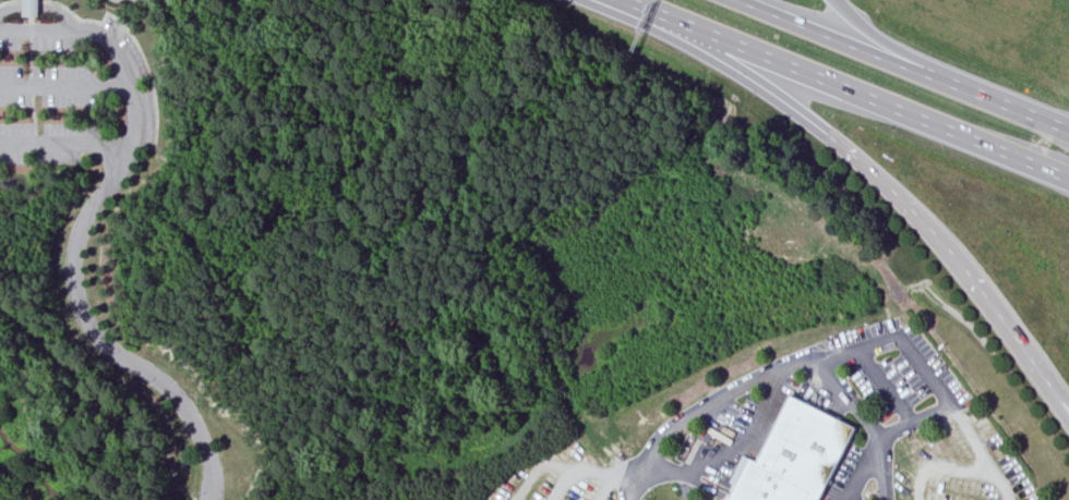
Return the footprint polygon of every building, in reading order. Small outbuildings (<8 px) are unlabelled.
[(23,17),(40,17),(40,0),(23,0),(23,17)] [(854,427),(818,499),(727,499),(749,458),(754,460),(757,462),(791,394),(854,427)]
